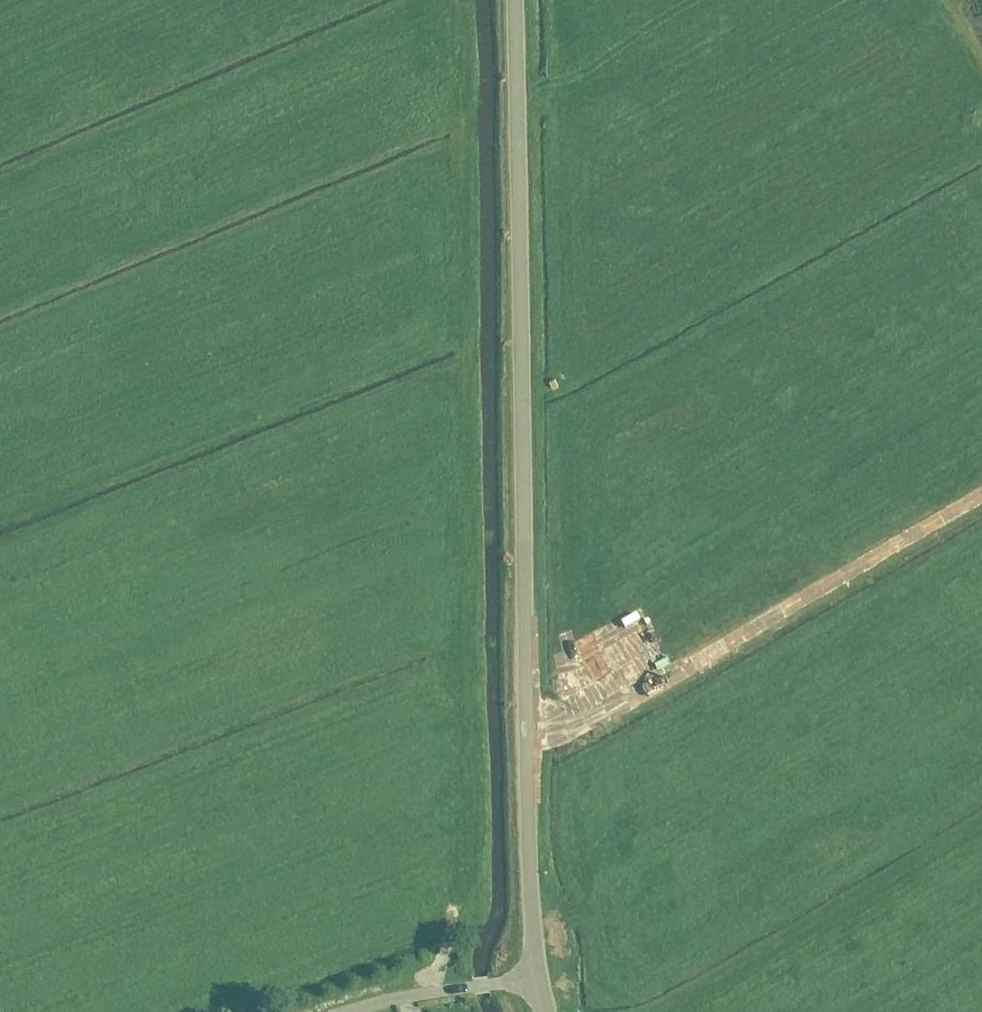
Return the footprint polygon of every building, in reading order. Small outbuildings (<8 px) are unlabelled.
[(555,379),(550,383),(555,389),(560,385),(555,379)]
